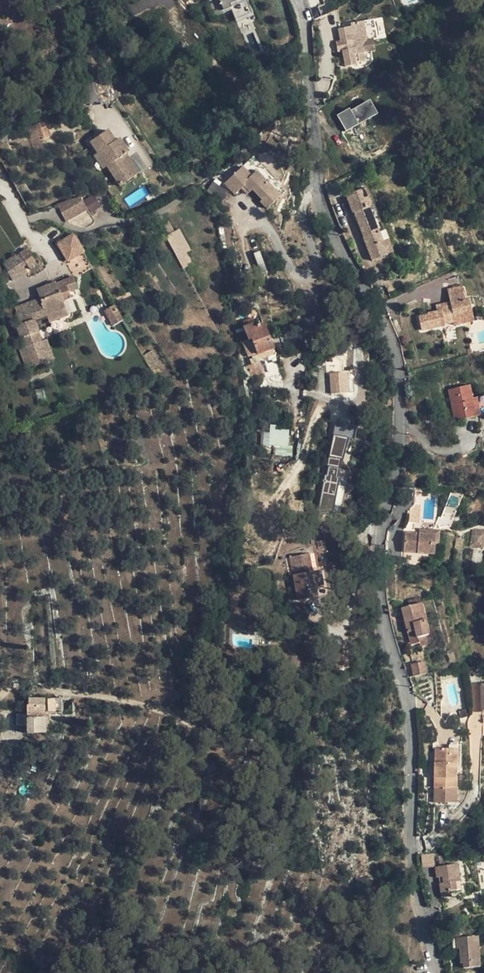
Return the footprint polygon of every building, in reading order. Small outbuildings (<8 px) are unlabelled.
[(231,8),(238,27),(254,21),(247,0),(220,0),(224,10),(231,8)] [(341,50),(345,67),(356,65),(356,64),(365,62),(363,53),(361,38),(366,38),(363,21),(350,23),(351,26),(338,29),(340,42),(343,42),(345,41),(347,49),(344,49),(341,50)] [(371,52),(368,37),(366,38),(361,38),(363,53),(371,52)] [(189,70),(198,82),(210,73),(201,62),(189,70)] [(13,73),(15,79),(25,77),(23,70),(13,73)] [(336,117),(344,132),(376,115),(369,102),(347,113),(346,111),(336,117)] [(49,137),(45,126),(36,130),(40,141),(49,137)] [(106,167),(120,186),(138,174),(125,154),(128,152),(119,138),(115,141),(107,130),(89,142),(97,153),(99,152),(108,166),(106,167)] [(99,152),(97,153),(93,156),(103,170),(106,167),(108,166),(99,152)] [(404,153),(397,156),(401,167),(408,164),(404,153)] [(252,158),(241,168),(249,178),(255,173),(278,199),(284,194),(252,158)] [(241,168),(223,184),(233,195),(243,187),(248,193),(251,191),(260,201),(259,203),(265,210),(278,199),(255,173),(249,178),(241,168)] [(342,197),(338,182),(326,185),(329,200),(342,197)] [(211,183),(206,192),(222,201),(227,191),(211,183)] [(246,196),(248,193),(243,187),(240,189),(246,196)] [(364,189),(346,196),(353,213),(354,213),(363,237),(363,238),(372,261),(387,255),(382,242),(378,232),(368,207),(371,206),(364,189)] [(87,210),(79,197),(56,205),(65,222),(87,210)] [(166,235),(181,268),(191,263),(186,252),(190,250),(180,229),(166,235)] [(56,242),(66,262),(85,252),(75,232),(56,242)] [(387,240),(382,242),(387,255),(392,253),(387,240)] [(32,258),(26,249),(19,254),(25,263),(32,258)] [(25,263),(19,254),(16,256),(23,266),(26,264),(25,263)] [(26,271),(23,266),(16,256),(15,255),(2,263),(12,281),(26,271)] [(37,265),(32,258),(25,263),(26,264),(30,270),(37,265)] [(20,349),(27,369),(49,361),(42,341),(41,341),(33,320),(46,315),(48,322),(68,315),(62,301),(70,298),(64,280),(37,290),(41,303),(16,312),(20,324),(16,326),(24,348),(20,349)] [(418,317),(421,330),(444,325),(444,324),(453,322),(452,317),(462,315),(471,313),(468,299),(464,300),(461,287),(446,290),(449,302),(450,306),(436,309),(436,312),(427,314),(427,315),(418,317)] [(14,308),(16,312),(41,303),(40,298),(14,308)] [(103,311),(112,326),(122,320),(113,305),(103,311)] [(452,317),(453,322),(454,326),(464,324),(462,315),(452,317)] [(240,322),(242,327),(251,324),(252,327),(255,325),(252,318),(240,322)] [(256,354),(256,355),(262,354),(273,350),(262,323),(255,325),(252,327),(251,324),(242,327),(247,340),(250,339),(256,354)] [(42,341),(49,361),(53,359),(46,339),(42,341)] [(248,357),(256,354),(250,339),(247,340),(242,342),(248,357)] [(275,356),(273,350),(262,354),(263,359),(275,356)] [(246,363),(248,375),(257,374),(257,361),(246,363)] [(343,374),(328,375),(330,395),(345,394),(343,374)] [(448,390),(454,421),(476,417),(472,398),(469,385),(448,390)] [(333,423),(320,509),(334,511),(347,425),(333,423)] [(285,446),(287,427),(272,426),(270,444),(285,446)] [(422,505),(423,489),(414,489),(413,504),(420,505),(422,505)] [(409,522),(418,523),(420,505),(413,504),(410,507),(409,522)] [(404,532),(403,552),(433,554),(434,543),(434,535),(418,533),(404,532)] [(317,542),(319,554),(326,552),(324,540),(317,542)] [(289,557),(297,600),(313,597),(312,589),(314,588),(314,586),(311,572),(308,554),(289,557)] [(320,570),(311,572),(314,586),(323,585),(320,570)] [(410,607),(422,604),(420,598),(408,601),(410,607)] [(417,638),(429,636),(422,604),(410,607),(402,609),(408,633),(415,631),(417,638)] [(415,631),(408,633),(411,645),(418,643),(417,638),(415,631)] [(424,663),(411,665),(414,677),(426,674),(424,663)] [(28,705),(29,734),(47,733),(50,733),(49,714),(64,714),(64,698),(31,698),(31,705),(28,705)] [(467,716),(465,710),(459,712),(461,718),(467,716)] [(18,714),(16,724),(25,725),(26,715),(18,714)] [(457,749),(436,749),(435,767),(435,774),(434,803),(456,803),(457,749)] [(434,854),(421,855),(422,867),(435,866),(434,854)] [(459,865),(435,867),(436,878),(439,878),(442,877),(443,883),(440,883),(441,898),(452,896),(451,891),(461,890),(459,865)] [(478,937),(457,938),(457,949),(460,949),(461,964),(464,963),(480,962),(478,937)]
